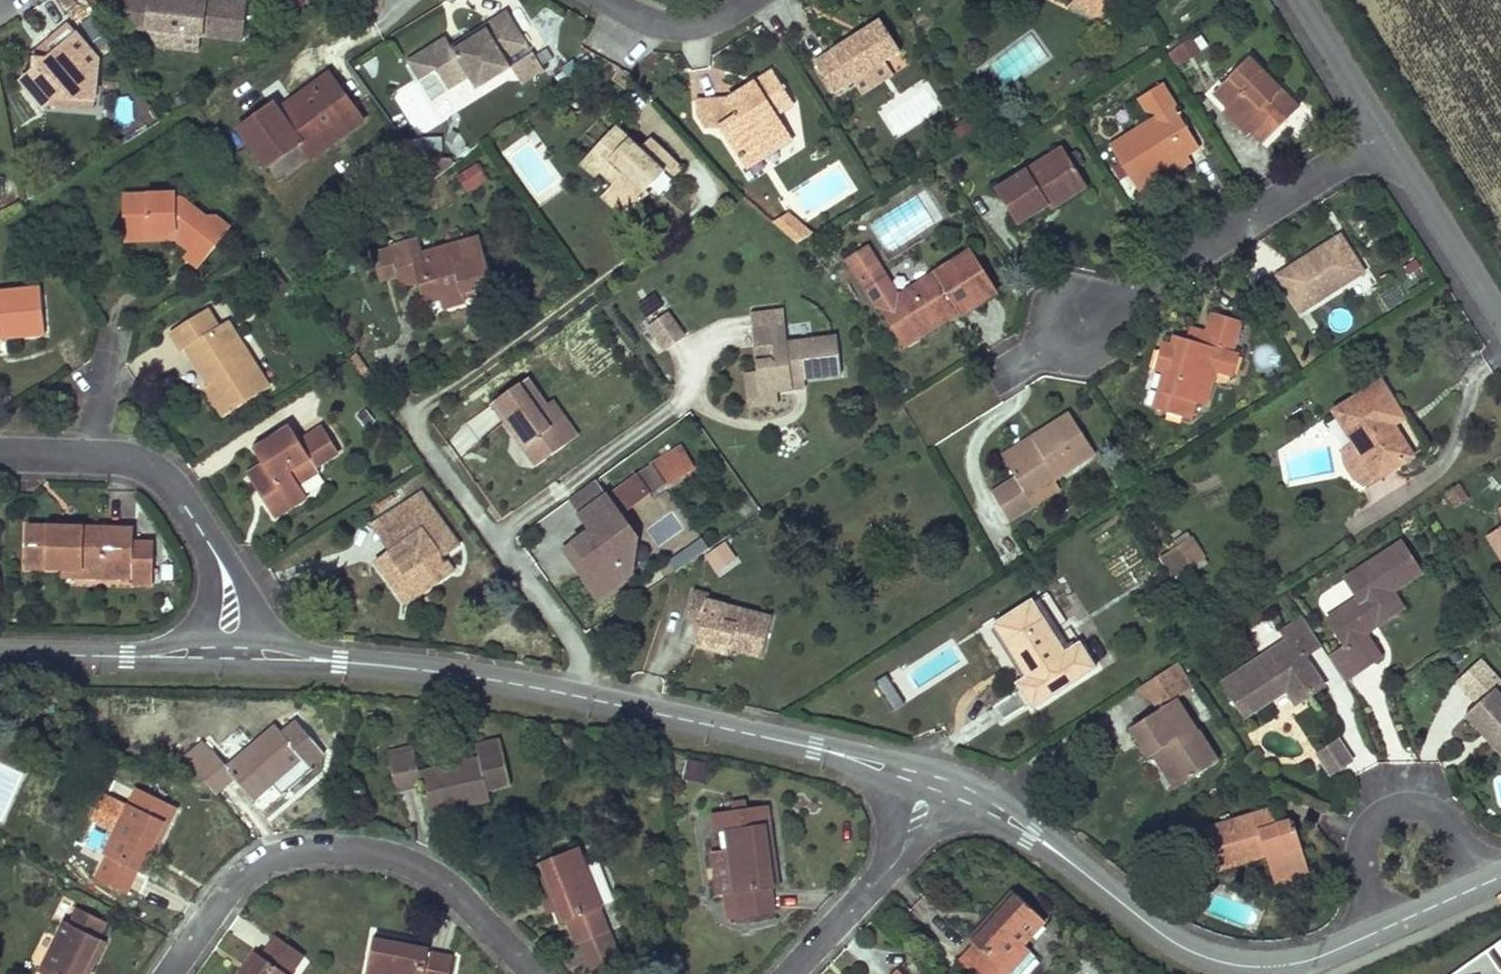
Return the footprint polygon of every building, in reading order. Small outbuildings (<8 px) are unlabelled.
[(243,41),(248,3),(225,0),(129,0),(126,27),(243,41)] [(1072,4),(1102,20),(1112,0),(1074,0),(1072,4)] [(447,38),(410,63),(422,82),(440,71),(453,90),(473,78),(481,89),(514,67),(508,58),(529,44),(506,9),(484,24),(487,30),(477,37),(473,31),(464,38),(467,43),(456,51),(452,46),(447,38)] [(853,42),(817,65),(839,98),(903,55),(882,23),(861,37),(865,42),(857,47),(853,42)] [(484,24),(473,31),(477,37),(487,30),(484,24)] [(36,61),(38,69),(24,79),(43,104),(53,97),(94,101),(98,60),(69,26),(45,46),(53,56),(47,62),(36,61)] [(1178,66),(1200,51),(1190,36),(1168,51),(1178,66)] [(865,42),(861,37),(853,42),(857,47),(865,42)] [(464,38),(452,46),(456,51),(467,43),(464,38)] [(36,61),(47,62),(53,56),(45,46),(33,57),(36,61)] [(1251,58),(1214,94),(1228,109),(1231,106),(1246,120),(1243,123),(1264,143),(1287,120),(1284,116),(1296,103),(1251,58)] [(734,98),(703,100),(703,115),(712,128),(726,127),(745,156),(764,145),(769,146),(775,148),(777,142),(779,136),(791,129),(783,116),(799,105),(777,71),(744,92),(748,97),(738,104),(734,98)] [(256,120),(240,131),(267,170),(298,149),(302,153),(305,151),(312,161),(333,146),(323,131),(354,110),(330,76),(290,104),(294,110),(282,118),(278,113),(274,107),(265,113),(264,112),(255,118),(256,120)] [(1200,149),(1175,108),(1176,107),(1163,85),(1140,99),(1148,113),(1153,113),(1156,111),(1160,118),(1112,147),(1137,188),(1189,156),(1200,149)] [(744,92),(734,98),(738,104),(748,97),(744,92)] [(53,97),(43,104),(94,109),(94,101),(53,97)] [(1296,103),(1284,116),(1287,120),(1300,107),(1296,103)] [(290,104),(278,113),(282,118),(294,110),(290,104)] [(1228,109),(1224,113),(1239,127),(1243,123),(1246,120),(1231,106),(1228,109)] [(354,110),(323,131),(333,146),(364,124),(354,110)] [(618,125),(589,157),(604,171),(617,183),(609,191),(633,212),(651,194),(646,189),(652,184),(654,186),(676,162),(652,139),(642,149),(618,125)] [(782,151),(798,141),(791,129),(779,136),(777,142),(775,148),(769,146),(764,145),(745,156),(752,169),(776,155),(782,151)] [(1064,150),(997,191),(1019,225),(1049,206),(1046,201),(1054,195),(1056,198),(1083,181),(1064,150)] [(1189,156),(1137,188),(1141,194),(1192,162),(1189,156)] [(589,157),(583,163),(598,177),(604,171),(589,157)] [(418,164),(432,184),(452,170),(449,165),(423,160),(418,164)] [(476,161),(455,174),(468,192),(488,179),(476,161)] [(1087,187),(1083,181),(1056,198),(1054,195),(1046,201),(1049,206),(1051,209),(1087,187)] [(609,191),(603,197),(626,219),(633,212),(609,191)] [(178,193),(146,195),(147,205),(125,206),(126,234),(171,232),(171,227),(177,226),(177,237),(192,248),(186,256),(200,267),(232,228),(219,218),(208,219),(184,198),(178,198),(178,193)] [(146,195),(124,197),(125,206),(147,205),(146,195)] [(788,215),(774,224),(797,246),(812,237),(788,215)] [(171,232),(126,234),(126,241),(177,240),(177,237),(177,226),(171,227),(171,232)] [(1342,237),(1279,277),(1301,312),(1364,271),(1342,237)] [(420,241),(392,249),(400,280),(419,275),(421,282),(427,303),(442,300),(445,309),(469,301),(467,298),(465,292),(495,284),(481,238),(424,255),(420,241)] [(374,255),(382,285),(400,280),(392,249),(374,255)] [(886,274),(867,285),(895,329),(913,318),(921,330),(957,308),(960,313),(962,315),(998,293),(973,254),(901,298),(886,274)] [(878,263),(860,274),(867,285),(886,274),(878,263)] [(419,275),(400,280),(402,287),(421,282),(419,275)] [(495,284),(465,292),(467,298),(497,288),(495,284)] [(8,331),(9,336),(46,333),(41,287),(0,291),(0,332),(8,331)] [(645,316),(663,305),(655,293),(637,304),(645,316)] [(923,336),(960,313),(957,308),(921,330),(913,318),(895,329),(905,346),(923,336)] [(662,352),(687,335),(669,309),(644,325),(662,352)] [(208,310),(173,332),(184,350),(188,349),(196,344),(220,379),(211,384),(207,387),(226,416),(271,387),(229,322),(219,327),(208,310)] [(1242,322),(1212,313),(1206,332),(1203,343),(1187,339),(1174,335),(1171,343),(1162,341),(1154,368),(1163,371),(1157,391),(1166,394),(1161,410),(1186,418),(1191,401),(1196,402),(1207,405),(1217,371),(1233,376),(1240,354),(1233,352),(1242,322)] [(775,357),(757,359),(758,369),(761,391),(777,389),(794,387),(794,382),(793,377),(806,375),(843,371),(838,333),(788,339),(786,322),(753,326),(755,345),(773,343),(775,357)] [(1191,327),(1187,339),(1203,343),(1206,332),(1191,327)] [(220,379),(196,344),(188,349),(211,384),(220,379)] [(761,391),(758,369),(744,371),(749,405),(779,401),(777,389),(761,391)] [(567,444),(554,426),(561,422),(547,404),(528,377),(493,403),(506,421),(508,419),(517,431),(515,433),(538,465),(567,444)] [(1382,383),(1335,411),(1356,442),(1343,451),(1346,463),(1355,478),(1366,485),(1378,477),(1413,455),(1393,423),(1404,417),(1382,383)] [(1166,394),(1157,391),(1152,408),(1161,410),(1166,394)] [(579,434),(553,399),(547,404),(561,422),(554,426),(567,444),(579,434)] [(1191,420),(1196,402),(1191,401),(1186,418),(1191,420)] [(462,452),(503,422),(491,406),(450,436),(462,452)] [(1071,416),(1041,434),(1045,441),(1038,446),(1008,464),(1017,478),(994,493),(1013,524),(1038,507),(1031,496),(1057,479),(1097,454),(1071,416)] [(517,431),(508,419),(506,421),(515,433),(517,431)] [(292,426),(256,449),(265,463),(269,471),(253,481),(270,509),(286,499),(292,507),(308,496),(300,484),(320,471),(317,465),(340,450),(324,426),(301,441),(292,426)] [(1041,434),(1033,439),(1038,446),(1045,441),(1041,434)] [(1004,458),(1008,464),(1038,446),(1033,439),(1004,458)] [(683,446),(652,464),(665,487),(696,469),(683,446)] [(265,463),(249,474),(253,481),(269,471),(265,463)] [(1064,491),(1057,479),(1031,496),(1038,507),(1064,491)] [(423,494),(398,509),(406,521),(388,534),(398,547),(391,553),(377,562),(398,591),(411,581),(422,594),(455,570),(445,556),(461,545),(423,494)] [(631,560),(634,540),(639,537),(608,494),(580,514),(591,529),(597,538),(587,545),(581,537),(564,549),(600,598),(628,578),(621,568),(631,560)] [(286,499),(270,509),(275,517),(292,507),(286,499)] [(398,509),(372,526),(391,553),(398,547),(388,534),(406,521),(398,509)] [(107,529),(28,527),(27,566),(66,568),(104,569),(104,576),(134,577),(135,542),(107,541),(107,529)] [(1490,535),(1500,552),(1500,527),(1490,535)] [(135,530),(107,529),(107,541),(135,542),(135,530)] [(597,538),(591,529),(581,537),(587,545),(597,538)] [(668,556),(676,569),(709,548),(701,535),(668,556)] [(1191,538),(1177,548),(1189,568),(1204,558),(1191,538)] [(154,584),(155,542),(135,542),(134,577),(134,583),(154,584)] [(1357,600),(1334,616),(1345,633),(1337,638),(1344,648),(1359,671),(1381,657),(1366,634),(1363,630),(1372,624),(1375,628),(1403,608),(1392,592),(1419,574),(1399,544),(1344,581),(1357,600)] [(1177,548),(1162,557),(1174,578),(1189,568),(1177,548)] [(104,569),(66,568),(66,575),(104,576),(104,569)] [(411,581),(398,591),(407,604),(422,594),(411,581)] [(710,596),(696,592),(689,616),(703,620),(699,635),(733,643),(732,648),(763,656),(773,618),(709,600),(710,596)] [(1034,600),(995,624),(1029,677),(1018,683),(1033,707),(1096,668),(1080,644),(1067,652),(1034,600)] [(1345,633),(1334,616),(1326,621),(1337,638),(1345,633)] [(1303,655),(1320,644),(1303,618),(1280,633),(1285,640),(1220,683),(1243,717),(1286,690),(1294,703),(1323,685),(1308,662),(1301,667),(1296,659),(1303,655)] [(1372,624),(1363,630),(1366,634),(1375,628),(1372,624)] [(733,643),(699,635),(696,645),(730,654),(732,648),(733,643)] [(1359,671),(1344,648),(1330,657),(1345,681),(1359,671)] [(1296,659),(1301,667),(1308,662),(1303,655),(1296,659)] [(1500,754),(1500,698),(1494,691),(1500,685),(1500,679),(1482,658),(1459,680),(1480,704),(1467,716),(1500,754)] [(1159,710),(1132,728),(1151,756),(1153,755),(1164,747),(1186,781),(1219,761),(1199,730),(1197,731),(1177,699),(1195,686),(1180,662),(1143,685),(1159,710)] [(989,681),(996,698),(1013,692),(1006,674),(989,681)] [(1291,718),(1318,749),(1343,727),(1316,697),(1291,718)] [(291,714),(275,726),(281,733),(296,721),(291,714)] [(212,753),(194,768),(216,794),(236,778),(254,799),(277,781),(304,759),(309,766),(324,753),(296,721),(281,733),(275,726),(227,766),(214,752),(212,753)] [(1333,772),(1353,759),(1339,736),(1318,750),(1333,772)] [(414,751),(389,758),(396,791),(422,786),(428,813),(490,798),(487,788),(510,783),(500,738),(477,743),(480,757),(419,771),(414,751)] [(204,743),(185,757),(194,768),(212,753),(204,743)] [(1186,781),(1164,747),(1153,755),(1175,788),(1186,781)] [(277,781),(285,790),(311,768),(309,766),(304,759),(277,781)] [(177,807),(138,788),(106,854),(108,855),(97,878),(127,892),(138,870),(145,873),(177,807)] [(715,831),(729,830),(731,849),(737,891),(738,891),(742,916),(776,912),(772,887),(780,885),(771,824),(767,803),(747,806),(745,796),(732,798),(733,808),(712,811),(715,831)] [(1274,809),(1266,812),(1271,828),(1279,825),(1274,809)] [(1266,812),(1206,829),(1218,868),(1266,854),(1273,874),(1309,865),(1296,821),(1279,825),(1271,828),(1266,812)] [(578,849),(538,865),(562,922),(568,919),(577,942),(582,941),(609,931),(599,907),(603,906),(578,849)] [(731,849),(714,852),(720,893),(726,892),(737,891),(731,849)] [(1309,865),(1273,874),(1276,884),(1312,873),(1309,865)] [(726,892),(729,918),(742,916),(738,891),(737,891),(726,892)] [(1012,892),(970,938),(975,944),(958,961),(971,973),(992,973),(999,966),(1001,968),(1045,920),(1012,892)] [(78,908),(70,924),(65,922),(41,971),(43,973),(88,973),(104,942),(99,939),(107,923),(78,908)] [(592,969),(621,958),(609,931),(582,941),(592,969)] [(276,936),(263,955),(256,952),(241,973),(291,973),(303,955),(276,936)] [(376,936),(369,973),(450,973),(454,956),(430,952),(431,945),(376,936)] [(1456,968),(1460,973),(1494,973),(1496,973),(1500,973),(1500,965),(1488,946),(1456,968)]
